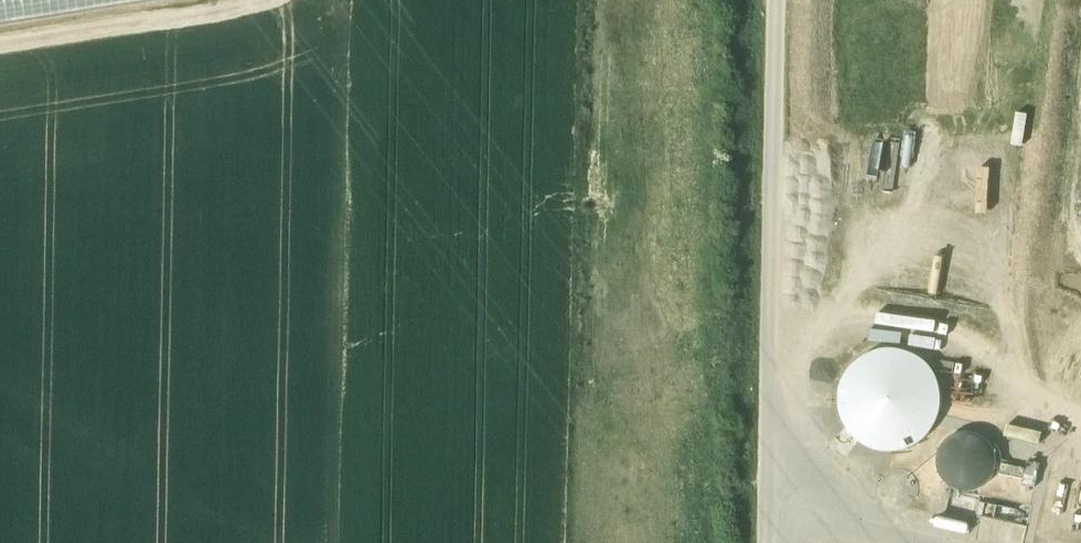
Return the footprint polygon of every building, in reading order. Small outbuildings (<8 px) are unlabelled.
[(881,339),(913,344),(914,333),(883,328),(881,339)] [(841,392),(841,434),(881,448),(923,448),(939,405),(939,365),(899,350),(857,350),(841,392)] [(982,486),(985,458),(994,459),(995,442),(944,436),(939,481),(982,486)] [(996,542),(1023,542),(1027,525),(980,515),(974,538),(996,542)]
